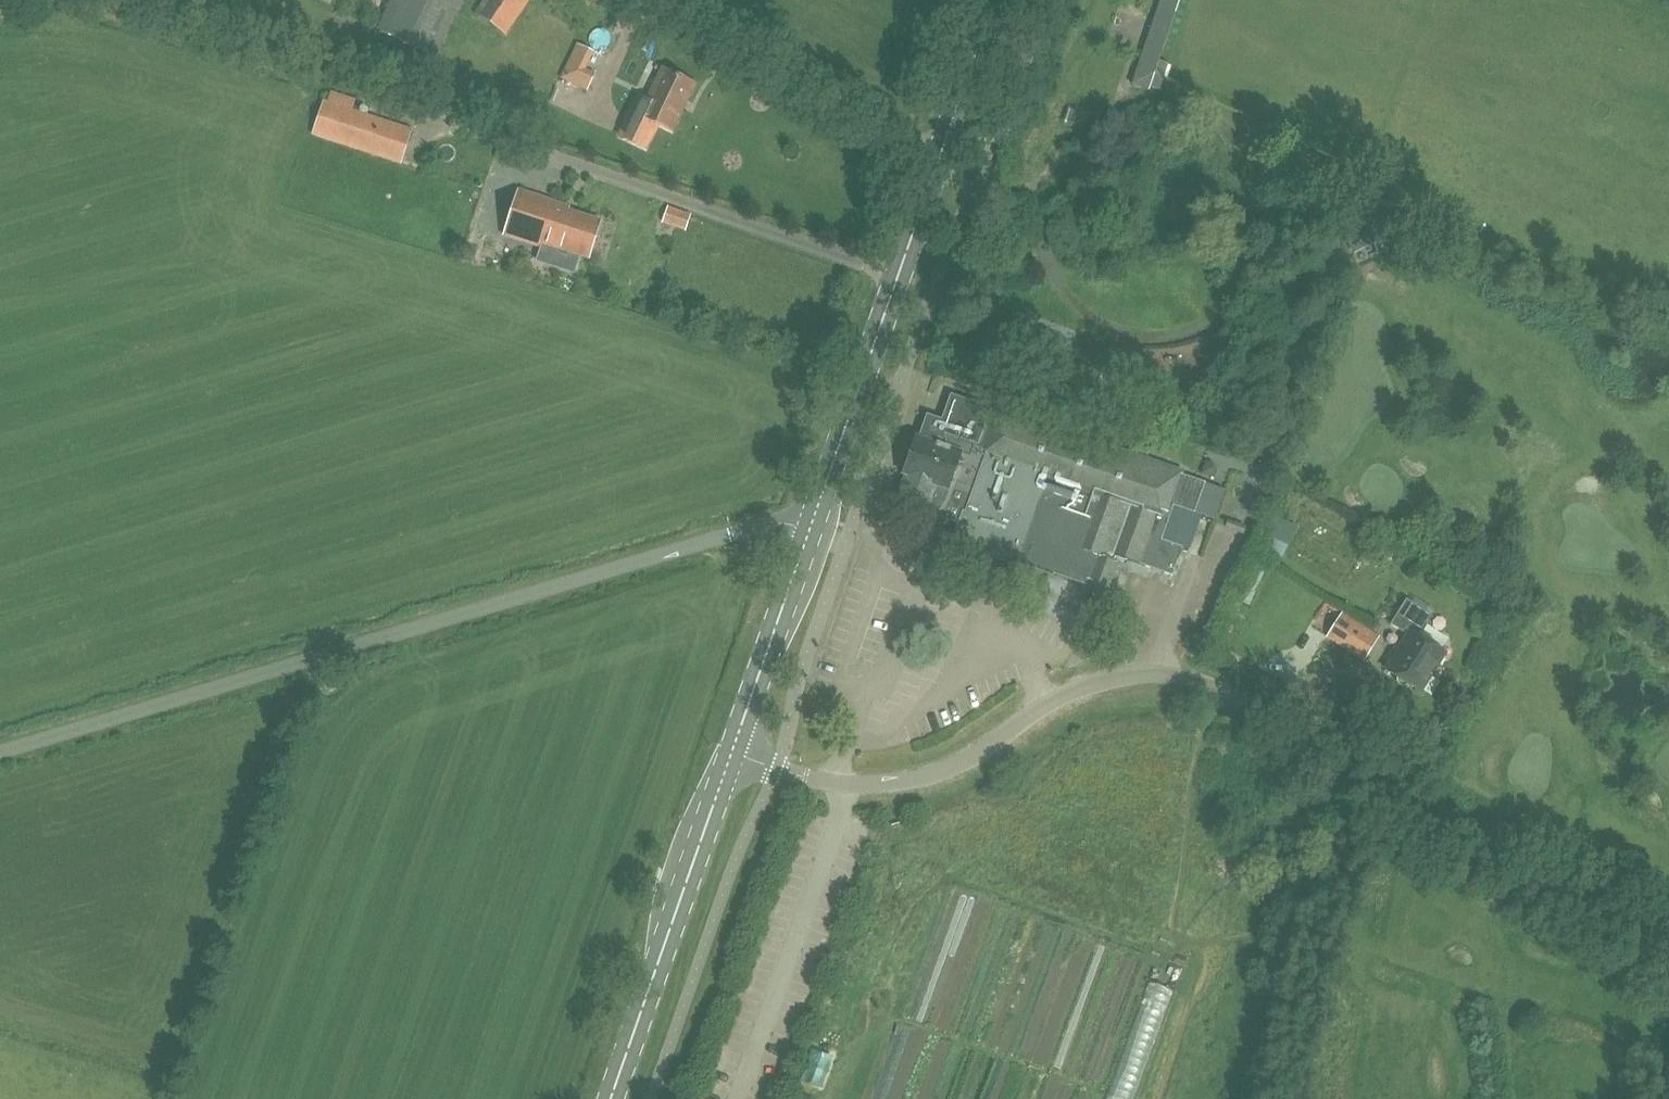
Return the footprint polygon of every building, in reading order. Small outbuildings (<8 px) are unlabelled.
[(463,0),(432,0),(456,12),(457,12),(463,0)] [(499,26),(521,38),(541,0),(512,0),(499,26)] [(1132,84),(1149,89),(1179,0),(1160,0),(1132,84)] [(694,82),(663,67),(642,110),(633,105),(619,135),(645,147),(657,123),(671,129),(694,82)] [(313,132),(400,161),(411,129),(323,100),(313,132)] [(568,209),(569,205),(519,189),(504,234),(555,250),(556,246),(588,256),(600,219),(568,209)] [(1374,202),(1370,204),(1368,201),(1341,214),(1354,242),(1382,229),(1376,217),(1381,215),(1374,202)] [(691,213),(668,204),(663,223),(685,231),(691,213)] [(1197,509),(1206,482),(1183,474),(1184,471),(951,392),(943,418),(927,413),(919,436),(916,435),(904,472),(905,473),(891,514),(922,524),(923,522),(935,526),(939,515),(960,522),(955,535),(1021,557),(1024,549),(1089,572),(1085,584),(1113,593),(1126,555),(1174,572),(1184,543),(1163,536),(1175,502),(1197,509)] [(962,590),(955,588),(951,598),(958,600),(962,590)] [(1387,667),(1422,689),(1447,650),(1420,633),(1433,612),(1407,597),(1391,622),(1405,630),(1407,627),(1411,629),(1387,667)] [(1342,613),(1328,636),(1365,659),(1379,637),(1342,613)]
